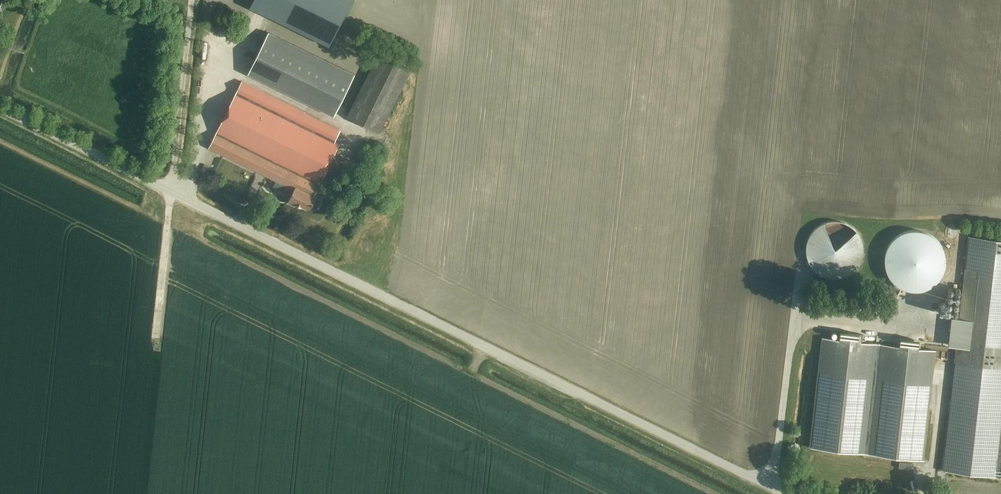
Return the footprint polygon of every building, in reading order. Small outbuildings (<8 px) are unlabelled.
[(252,17),(331,56),(357,4),(349,0),(260,0),(252,17)] [(248,74),(334,116),(355,74),(269,32),(248,74)] [(380,132),(412,68),(380,52),(348,116),(380,132)] [(288,202),(295,205),(301,208),(302,206),(310,210),(312,207),(316,209),(321,199),(315,195),(340,143),(335,141),(341,131),(305,113),(305,112),(242,81),(209,147),(294,189),(288,202)] [(835,219),(831,219),(829,220),(826,221),(824,221),(822,222),(820,223),(819,224),(816,226),(814,228),(813,229),(812,231),(810,232),(808,236),(808,238),(807,240),(806,243),(805,246),(805,250),(805,251),(806,255),(806,256),(807,260),(808,264),(809,265),(811,268),(812,269),(813,270),(814,272),(817,274),(819,276),(821,277),(823,278),(825,278),(827,279),(829,280),(833,280),(835,280),(838,280),(841,280),(845,279),(846,278),(850,277),(852,275),(854,274),(855,273),(858,271),(859,270),(860,268),(862,266),(863,263),(864,261),(865,259),(865,257),(866,255),(866,252),(866,249),(866,247),(866,244),(865,242),(864,239),(863,237),(862,234),(860,231),(858,229),(856,227),(855,226),(854,225),(852,224),(850,222),(848,222),(845,221),(843,220),(841,220),(837,219),(835,219)] [(884,259),(884,261),(884,262),(884,264),(885,266),(885,267),(885,269),(886,271),(887,273),(888,275),(889,276),(890,278),(891,280),(892,281),(894,283),(895,284),(897,285),(899,287),(900,288),(902,289),(904,289),(906,290),(908,291),(910,291),(913,291),(915,291),(917,291),(918,291),(920,291),(922,290),(924,290),(926,289),(927,289),(929,288),(930,287),(932,286),(933,285),(934,284),(936,283),(937,282),(938,281),(939,279),(940,277),(942,276),(942,274),(943,272),(944,270),(945,268),(945,266),(945,264),(945,262),(945,260),(945,258),(945,255),(945,253),(944,251),(943,249),(942,248),(942,246),(940,244),(939,242),(938,241),(937,240),(936,238),(934,237),(933,236),(932,235),(930,234),(927,233),(926,232),(924,232),(922,231),(920,231),(918,230),(917,230),(915,230),(913,230),(911,230),(908,231),(906,231),(904,232),(902,233),(901,234),(899,235),(897,236),(895,237),(894,239),(892,240),(891,242),(890,243),(889,245),(888,247),(887,249),(886,250),(885,252),(885,254),(885,256),(884,257),(884,259)] [(969,238),(961,320),(953,319),(951,343),(958,344),(946,472),(1000,478),(1000,241),(969,238)] [(946,309),(953,311),(955,303),(949,301),(946,309)] [(821,339),(810,448),(924,461),(936,351),(821,339)]
